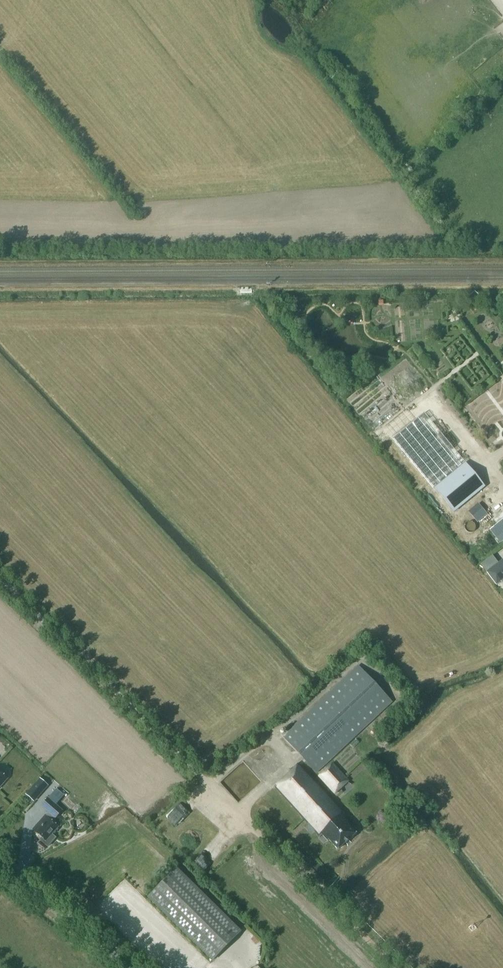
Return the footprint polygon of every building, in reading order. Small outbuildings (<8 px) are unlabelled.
[(424,412),(393,438),(434,489),(435,488),(466,463),(424,412)] [(486,488),(467,465),(436,490),(455,514),(486,488)] [(478,503),(469,511),(477,522),(487,514),(478,503)] [(490,529),(497,538),(502,533),(502,519),(490,529)] [(487,572),(497,585),(502,580),(502,559),(487,572)] [(317,773),(392,702),(358,665),(283,736),(317,773)] [(348,822),(341,814),(343,812),(312,777),(299,763),(274,787),(320,837),(323,835),(328,841),(329,840),(338,849),(356,833),(347,823),(348,822)] [(318,776),(335,794),(349,781),(333,763),(318,776)] [(40,778),(26,794),(34,801),(48,786),(40,778)] [(32,829),(37,833),(36,833),(42,838),(40,840),(48,846),(55,837),(51,834),(58,827),(50,820),(53,817),(55,819),(62,811),(48,798),(41,806),(49,813),(46,816),(45,815),(32,829)] [(177,867),(148,896),(213,960),(242,931),(177,867)]
